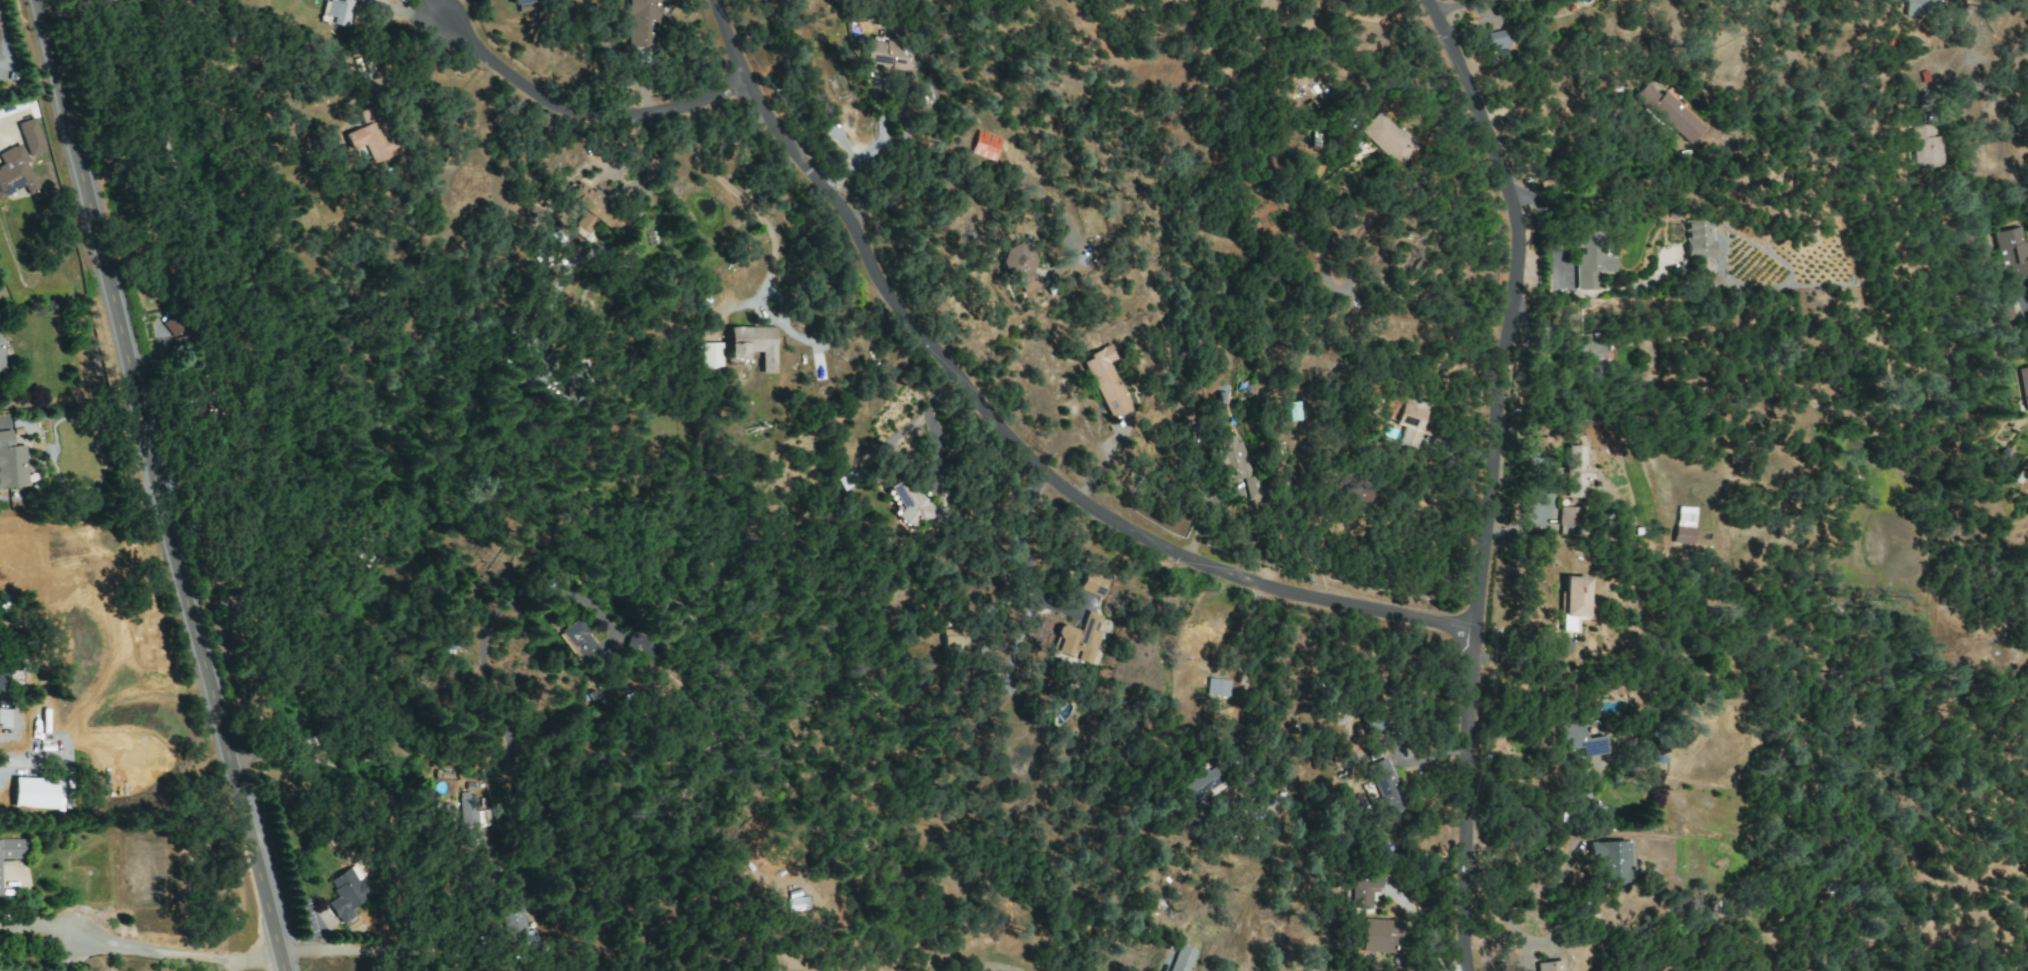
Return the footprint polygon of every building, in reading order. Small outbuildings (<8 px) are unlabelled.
[(320,20),(345,27),(353,0),(326,0),(320,20)] [(510,5),(516,4),(517,16),(537,13),(535,0),(509,0),(510,5)] [(657,25),(661,25),(662,0),(627,0),(625,47),(657,49),(657,25)] [(1905,15),(1935,14),(1934,0),(1904,0),(1905,15)] [(1491,52),(1511,47),(1506,29),(1486,34),(1491,52)] [(903,56),(903,43),(865,41),(864,66),(909,69),(909,57),(903,56)] [(1662,91),(1658,96),(1644,83),(1633,95),(1685,144),(1701,128),(1662,91)] [(1393,166),(1410,150),(1374,113),(1358,129),(1393,166)] [(44,151),(33,118),(16,123),(27,157),(44,151)] [(342,134),(349,150),(362,145),(369,164),(391,155),(377,120),(342,134)] [(1914,125),(1915,169),(1940,167),(1939,136),(1931,137),(1930,125),(1914,125)] [(1001,140),(977,131),(968,153),(993,162),(1001,140)] [(22,187),(27,196),(38,190),(24,164),(28,162),(18,143),(0,152),(0,164),(0,165),(0,198),(22,187)] [(566,197),(583,210),(568,229),(581,239),(595,221),(604,228),(617,211),(578,181),(566,197)] [(1710,258),(1711,221),(1685,220),(1684,257),(1710,258)] [(2011,266),(2014,281),(2027,278),(2027,241),(2023,243),(2019,227),(1995,233),(2003,268),(2011,266)] [(1595,290),(1596,273),(1612,273),(1612,257),(1601,257),(1601,230),(1578,230),(1577,290),(1595,290)] [(996,270),(1027,280),(1037,252),(1006,241),(996,270)] [(2016,319),(2008,297),(1991,303),(1998,325),(2016,319)] [(183,340),(192,324),(171,312),(162,328),(183,340)] [(774,373),(774,327),(727,327),(727,354),(759,353),(760,374),(774,373)] [(1588,358),(1589,376),(1602,376),(1601,336),(1575,337),(1576,359),(1588,358)] [(721,343),(701,343),(702,367),(722,367),(721,343)] [(1130,410),(1110,362),(1118,359),(1112,345),(1082,358),(1108,419),(1130,410)] [(1397,424),(1403,400),(1390,396),(1387,411),(1391,412),(1389,421),(1397,424)] [(1425,411),(1402,404),(1396,424),(1406,426),(1400,446),(1408,448),(1413,431),(1419,433),(1425,411)] [(42,485),(41,474),(25,475),(23,445),(11,446),(10,430),(0,431),(0,488),(42,485)] [(1552,438),(1536,437),(1536,454),(1552,454),(1552,438)] [(1585,447),(1567,446),(1565,497),(1585,498),(1586,465),(1584,465),(1585,447)] [(897,517),(914,529),(922,518),(932,525),(942,510),(897,479),(887,494),(904,506),(897,517)] [(1580,508),(1560,507),(1558,535),(1579,536),(1580,508)] [(1691,545),(1693,508),(1676,507),(1674,544),(1691,545)] [(1101,598),(1107,581),(1083,573),(1077,590),(1101,598)] [(1557,632),(1568,633),(1569,618),(1582,618),(1583,578),(1559,577),(1557,632)] [(1079,631),(1059,624),(1055,636),(1060,638),(1055,653),(1074,659),(1088,664),(1103,618),(1085,611),(1079,631)] [(597,659),(565,619),(547,634),(579,674),(597,659)] [(945,630),(946,651),(963,650),(962,630),(945,630)] [(652,644),(620,632),(613,648),(646,661),(652,644)] [(1229,680),(1205,678),(1203,694),(1228,696),(1229,680)] [(8,728),(8,700),(0,700),(0,728),(8,728)] [(1602,753),(1599,736),(1581,740),(1578,721),(1554,725),(1559,750),(1577,747),(1579,757),(1602,753)] [(1404,807),(1384,758),(1364,766),(1385,816),(1404,807)] [(1215,783),(1205,766),(1170,786),(1181,803),(1215,783)] [(12,807),(54,809),(55,779),(13,778),(12,807)] [(25,859),(24,840),(0,840),(0,859),(25,859)] [(1588,842),(1589,862),(1595,862),(1596,886),(1628,885),(1627,841),(1588,842)] [(328,881),(337,897),(327,903),(340,925),(356,915),(351,907),(374,895),(356,864),(328,881)] [(1349,908),(1370,909),(1370,893),(1378,893),(1378,876),(1350,876),(1349,908)] [(777,911),(799,909),(798,896),(775,898),(777,911)] [(537,904),(516,903),(515,940),(536,941),(537,904)] [(1360,952),(1392,953),(1393,936),(1401,937),(1401,921),(1361,919),(1360,952)] [(1195,951),(1178,944),(1168,970),(1187,970),(1195,951)] [(1559,960),(1534,964),(1535,970),(1561,970),(1559,960)]
